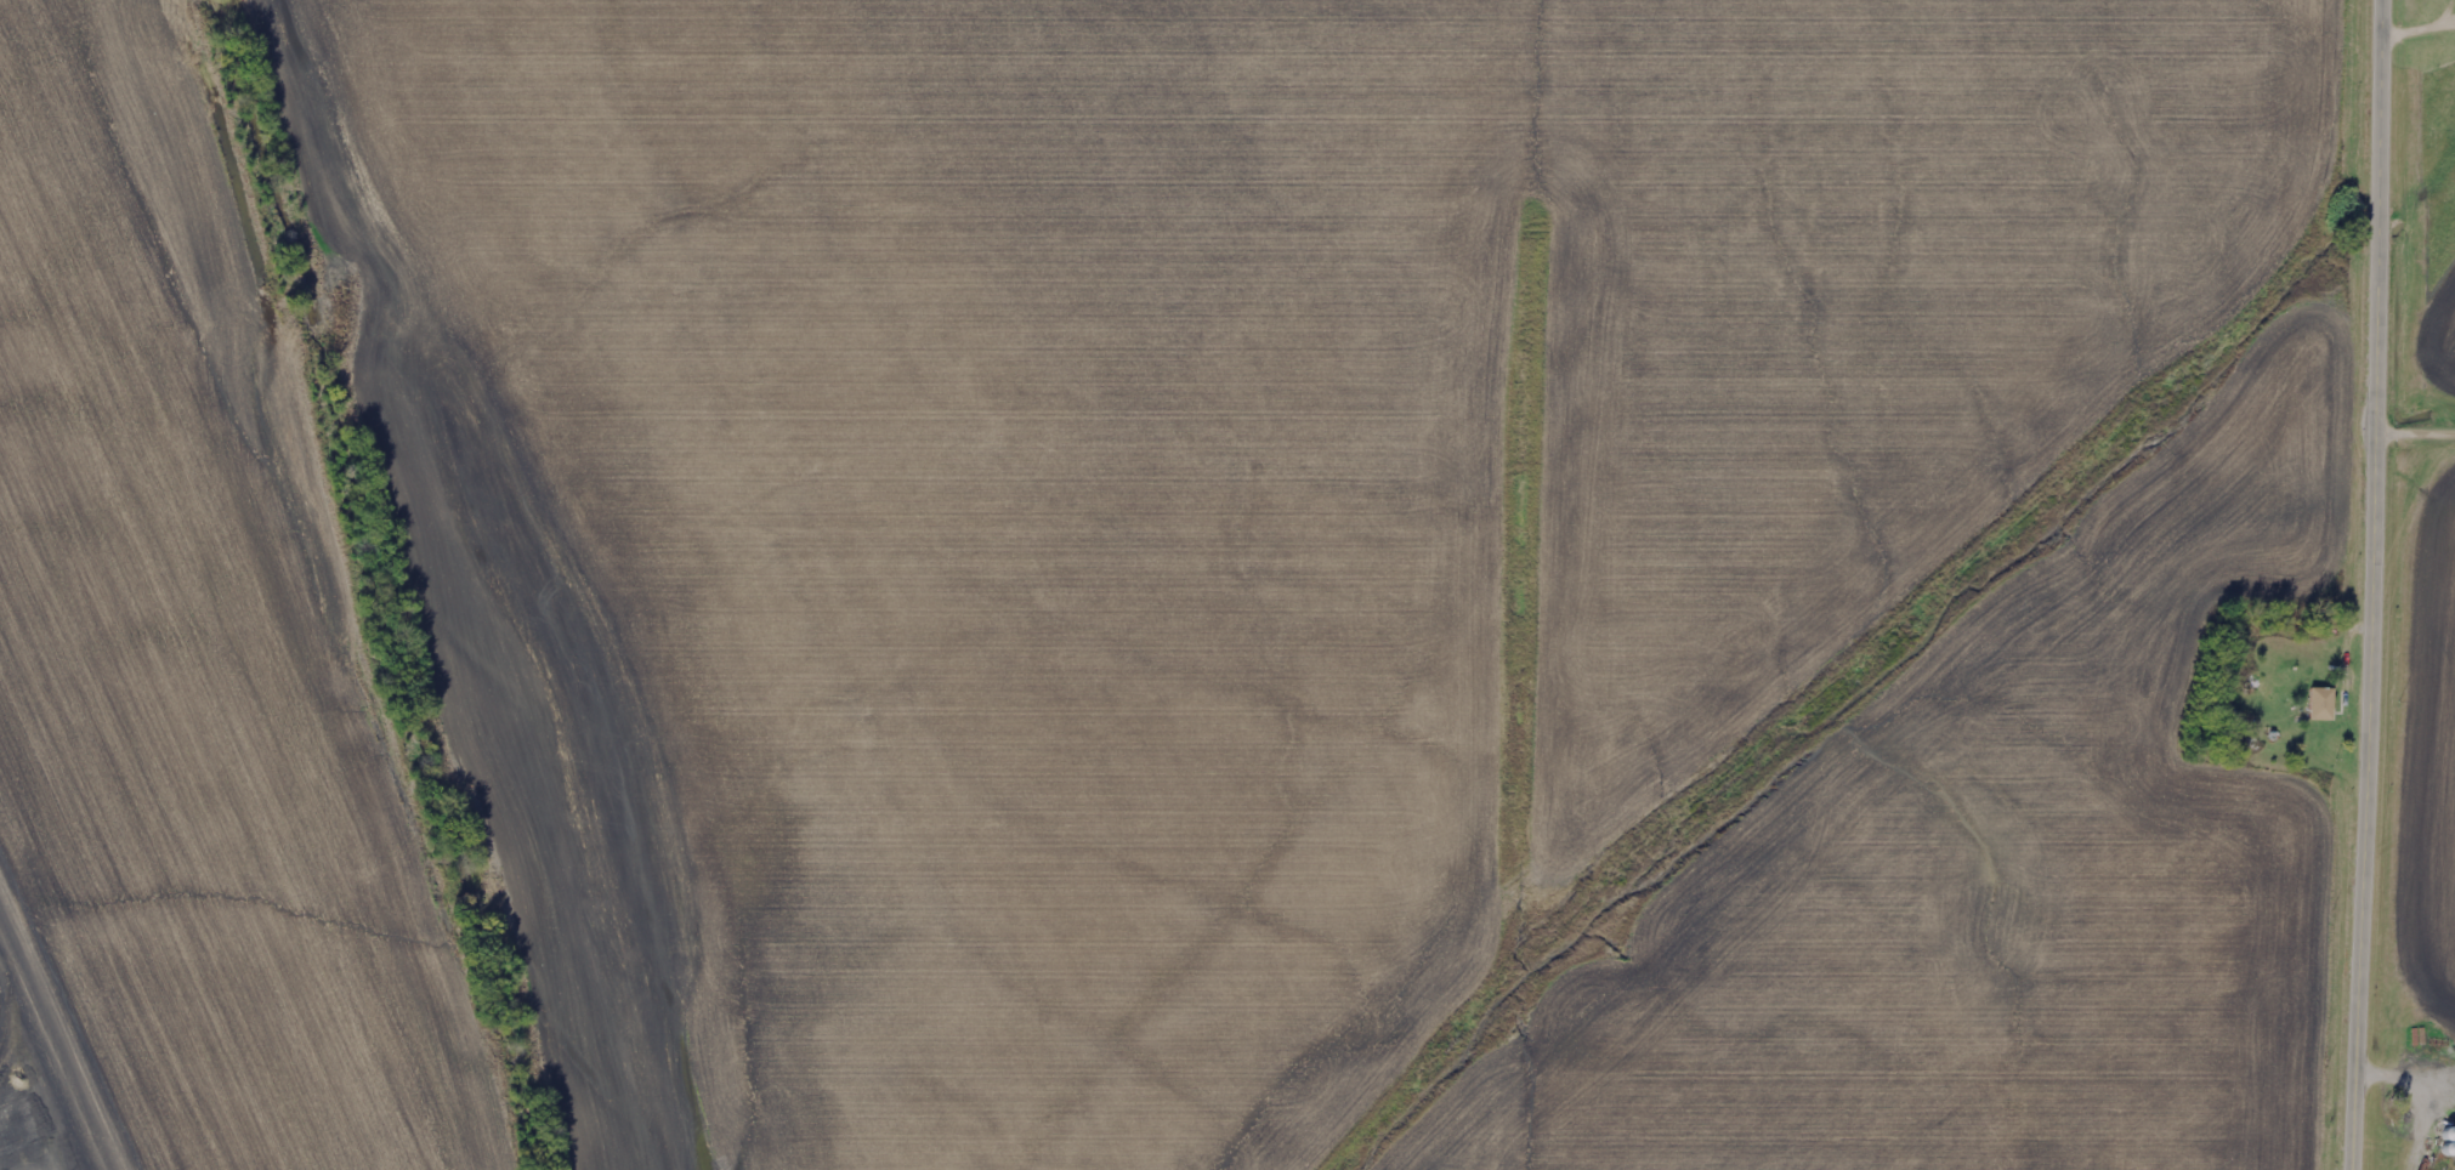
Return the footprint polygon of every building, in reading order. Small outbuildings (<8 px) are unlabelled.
[(2338,690),(2315,690),(2314,722),(2337,723),(2338,690)]
